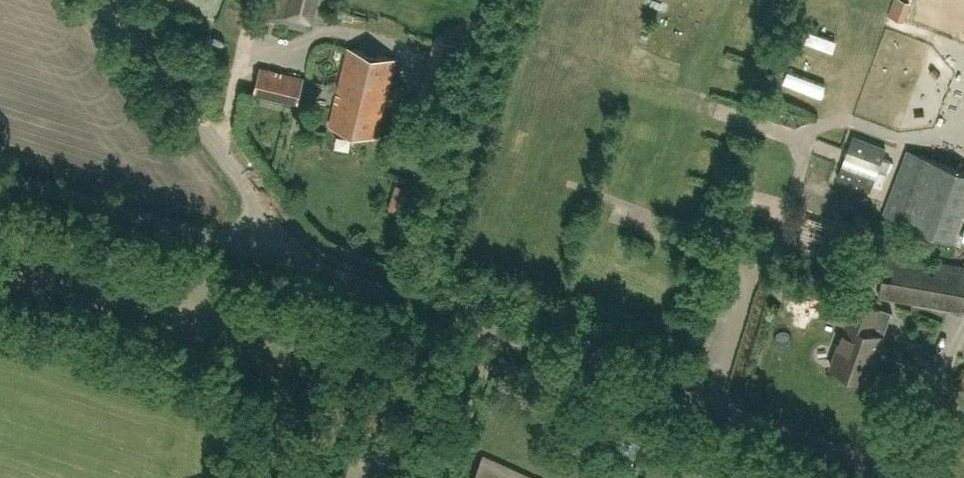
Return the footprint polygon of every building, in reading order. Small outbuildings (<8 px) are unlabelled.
[(337,0),(264,0),(260,17),(308,31),(314,19),(331,23),(337,0)] [(808,29),(803,42),(838,54),(842,41),(808,29)] [(376,136),(395,58),(349,47),(330,125),(376,136)] [(297,105),(304,78),(261,67),(254,95),(297,105)] [(826,98),(831,86),(792,73),(788,85),(826,98)] [(843,164),(838,178),(871,190),(873,183),(882,186),(892,160),(884,157),(887,148),(853,136),(848,149),(846,156),(843,164)] [(909,149),(885,214),(953,240),(963,212),(963,170),(909,149)] [(881,269),(885,251),(876,250),(873,268),(881,269)] [(963,309),(963,266),(888,252),(879,296),(963,312),(963,309)] [(846,324),(831,368),(866,380),(876,352),(878,353),(884,335),(870,331),(873,323),(874,324),(879,309),(854,300),(854,301),(835,295),(827,317),(846,324)] [(485,457),(475,477),(529,477),(485,457)]
